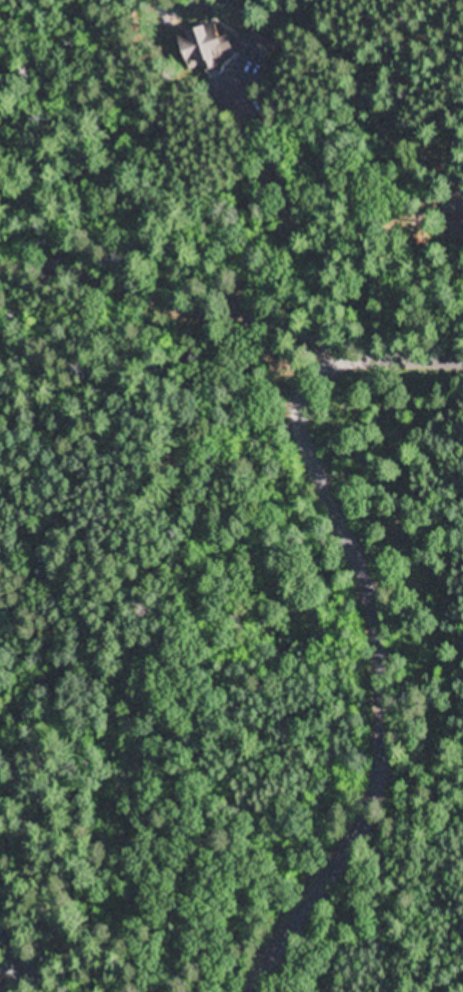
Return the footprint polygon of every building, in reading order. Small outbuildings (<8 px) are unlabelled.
[(179,37),(190,70),(238,54),(232,35),(225,38),(220,23),(179,37)]
